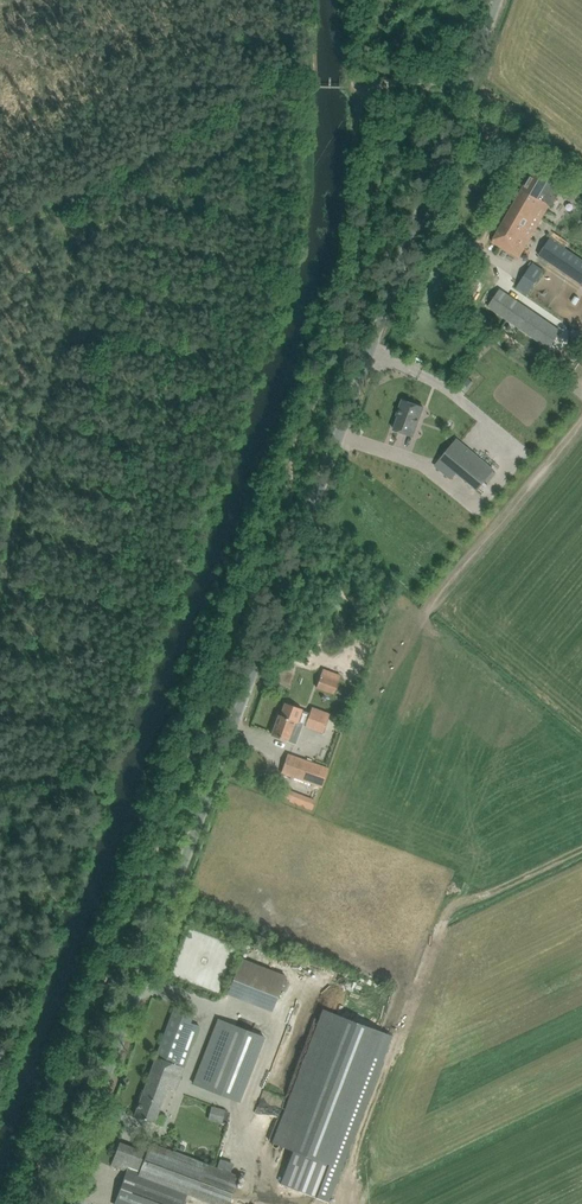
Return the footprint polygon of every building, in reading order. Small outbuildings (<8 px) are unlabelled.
[(555,194),(560,185),(550,179),(540,173),(539,174),(533,171),(492,241),(519,257),(549,204),(552,206),(558,196),(555,194)] [(578,204),(581,197),(581,188),(572,183),(565,196),(578,204)] [(567,243),(553,233),(538,254),(581,285),(581,258),(565,247),(567,243)] [(533,262),(517,286),(527,292),(543,269),(533,262)] [(488,306),(548,347),(560,331),(500,290),(488,306)] [(394,429),(413,436),(423,407),(403,399),(399,410),(401,410),(394,429)] [(440,458),(478,489),(494,470),(456,439),(440,458)] [(315,687),(334,694),(341,674),(323,668),(315,687)] [(287,740),(287,739),(295,742),(302,724),(323,732),(330,714),(312,707),(309,715),(288,707),(285,717),(279,715),(271,734),(287,740)] [(282,772),(322,786),(328,768),(288,754),(282,772)] [(226,993),(272,1011),(286,974),(240,957),(226,993)] [(199,1025),(192,1023),(195,1014),(174,1006),(134,1114),(154,1122),(167,1088),(175,1091),(199,1025)] [(334,1013),(283,1146),(332,1165),(383,1031),(334,1013)] [(219,1018),(194,1083),(240,1101),(265,1036),(219,1018)] [(228,1108),(211,1103),(207,1117),(224,1122),(228,1108)] [(111,1165),(126,1171),(114,1203),(116,1203),(184,1203),(188,1194),(216,1203),(229,1203),(239,1176),(149,1142),(138,1138),(135,1148),(119,1142),(111,1165)]
